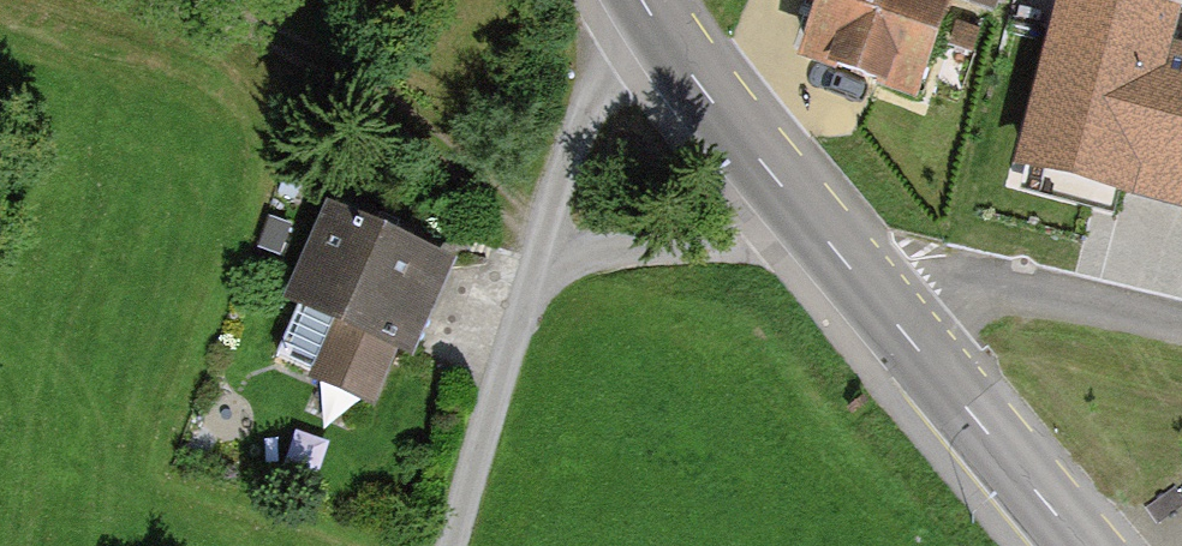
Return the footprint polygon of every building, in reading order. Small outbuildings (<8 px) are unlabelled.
[(967,0),(839,0),(815,64),(929,105),(967,0)] [(1017,6),(964,188),(1161,245),(1181,174),(1181,54),(1017,6)] [(394,406),(458,262),(333,207),(297,288),(350,312),(322,374),(394,406)]
